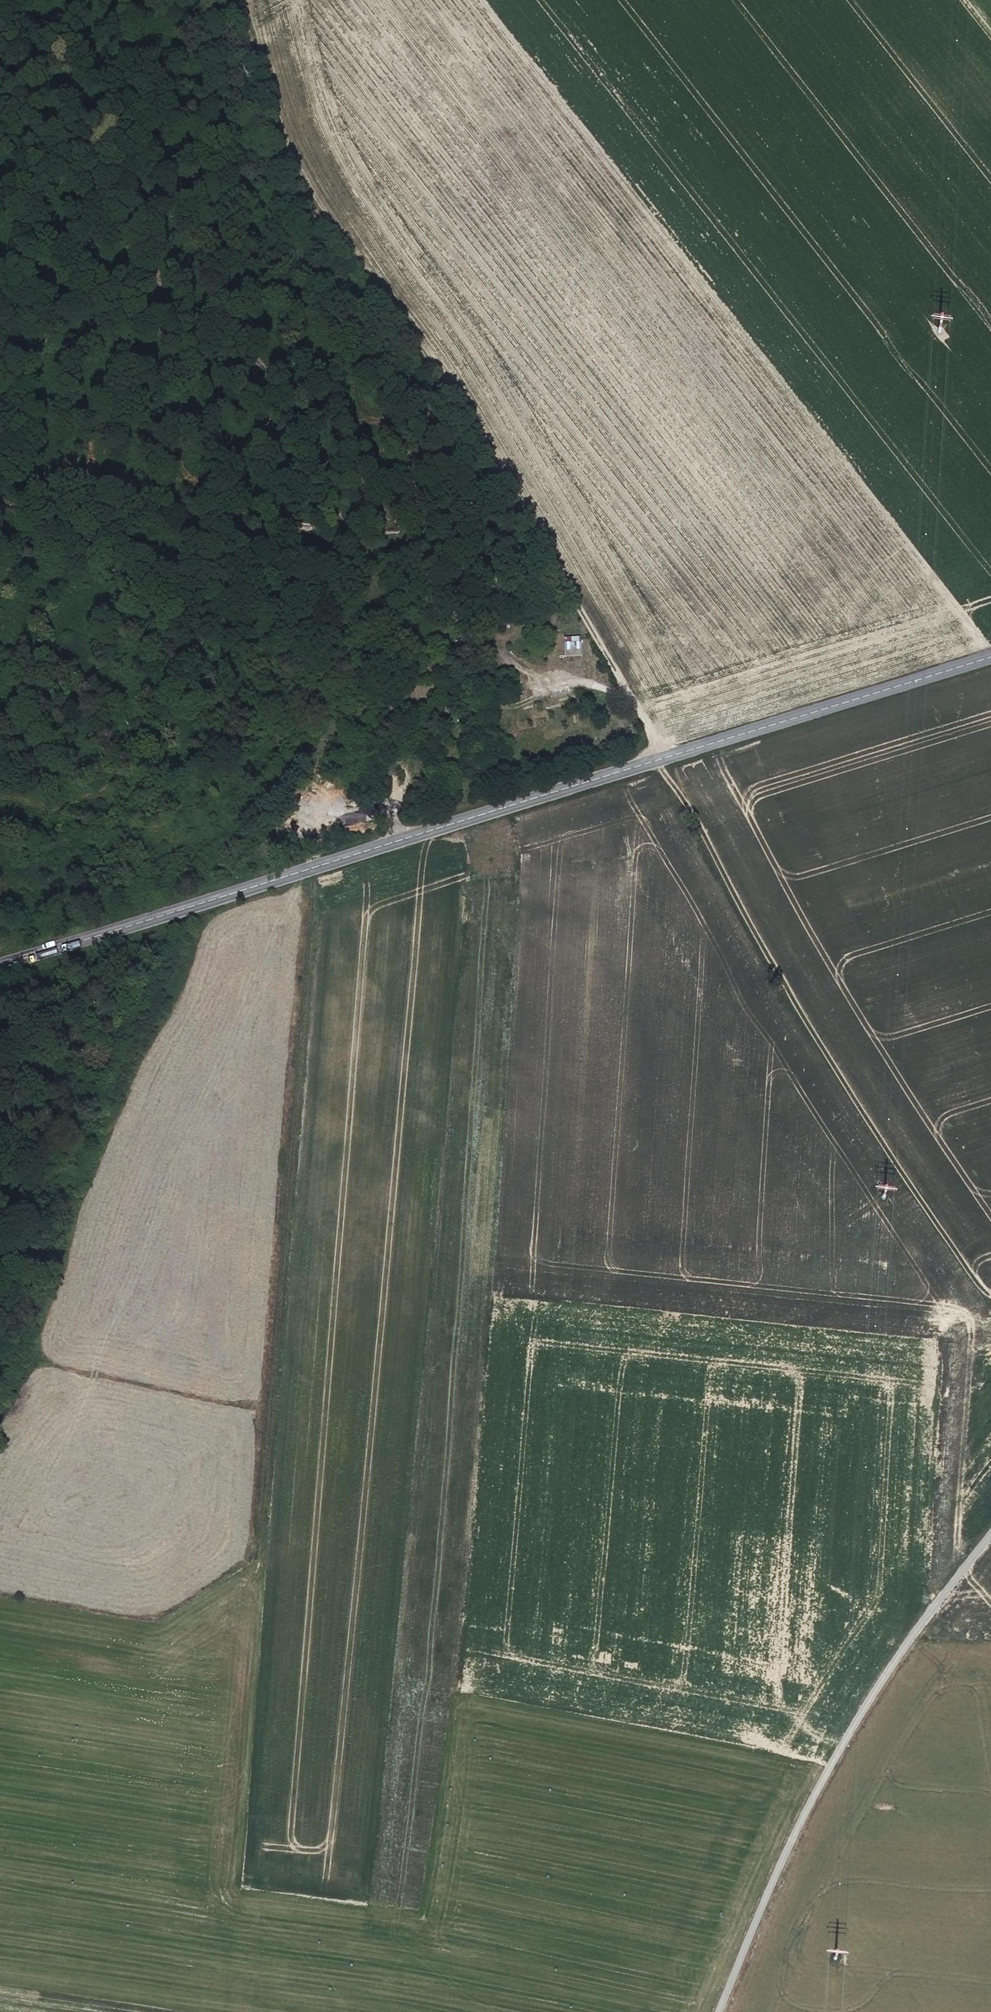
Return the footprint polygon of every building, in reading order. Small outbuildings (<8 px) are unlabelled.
[(579,639),(578,636),(567,635),(566,647),(578,648),(579,639)]
